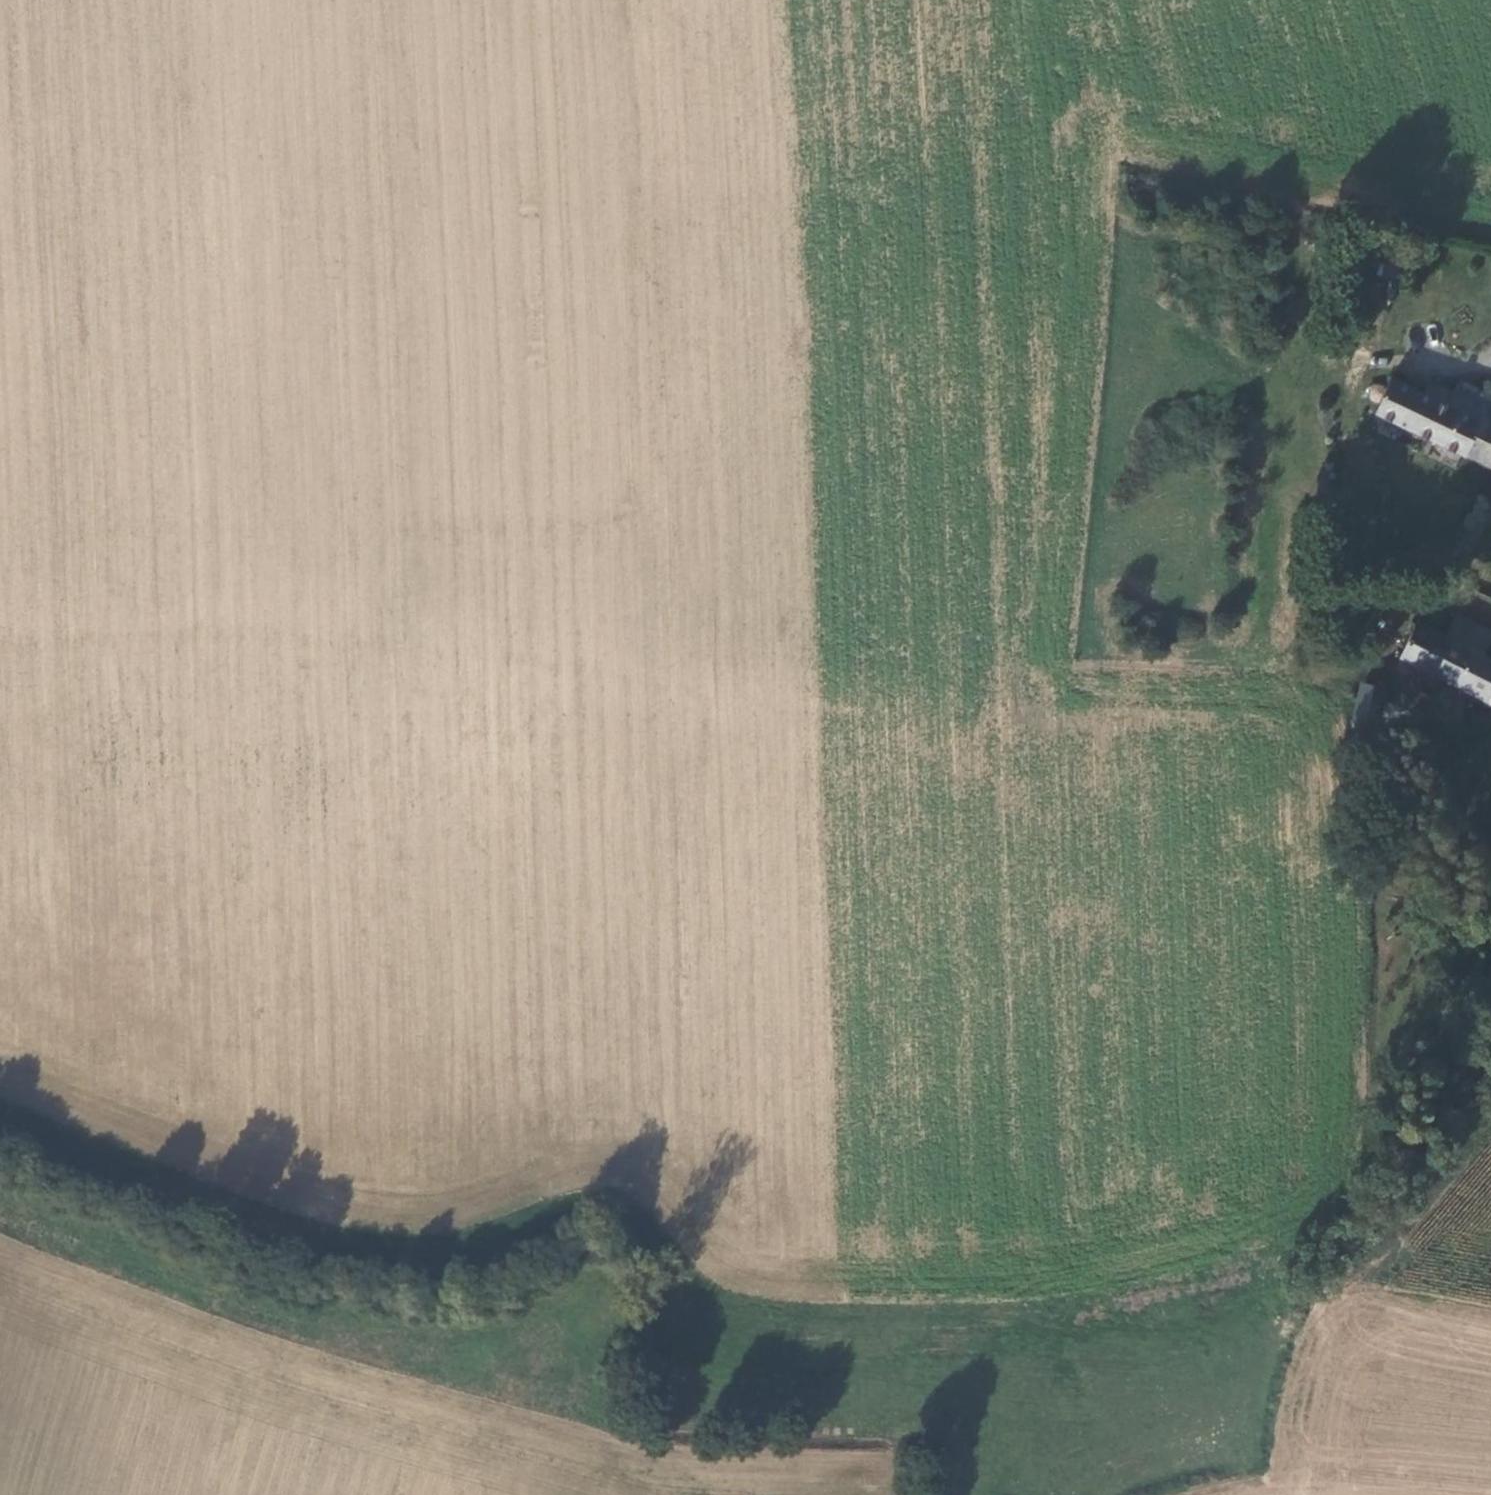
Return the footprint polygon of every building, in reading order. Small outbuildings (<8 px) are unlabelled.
[(1457,378),(1452,389),(1436,382),(1430,396),(1423,393),(1390,379),(1385,389),(1380,386),(1373,386),(1368,389),(1365,395),(1365,401),(1367,405),(1372,409),(1376,410),(1373,418),(1490,469),(1490,393),(1457,378)] [(1429,379),(1423,393),(1430,396),(1436,382),(1429,379)] [(1490,630),(1490,628),(1451,617),(1446,634),(1417,627),(1406,662),(1490,688),(1490,655),(1482,652),(1490,630)] [(1386,693),(1362,687),(1355,732),(1372,736),(1380,737),(1386,693)]
